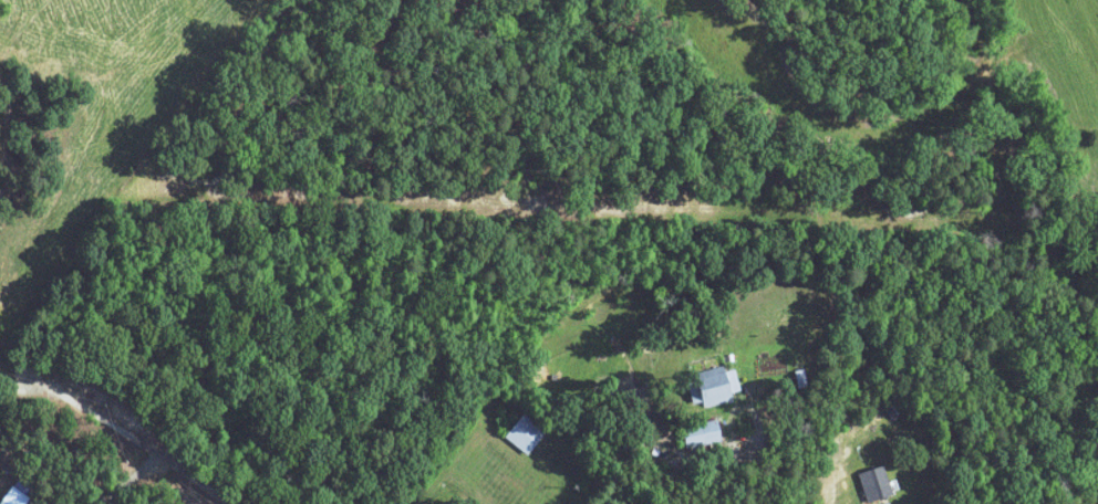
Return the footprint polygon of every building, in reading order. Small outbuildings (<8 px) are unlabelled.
[(735,401),(732,392),(740,390),(734,365),(696,375),(704,409),(735,401)] [(505,436),(527,454),(546,431),(524,413),(505,436)] [(723,442),(718,421),(683,429),(687,450),(723,442)] [(858,473),(868,502),(892,494),(883,465),(858,473)] [(8,503),(27,503),(30,499),(12,486),(2,500),(8,503)]
